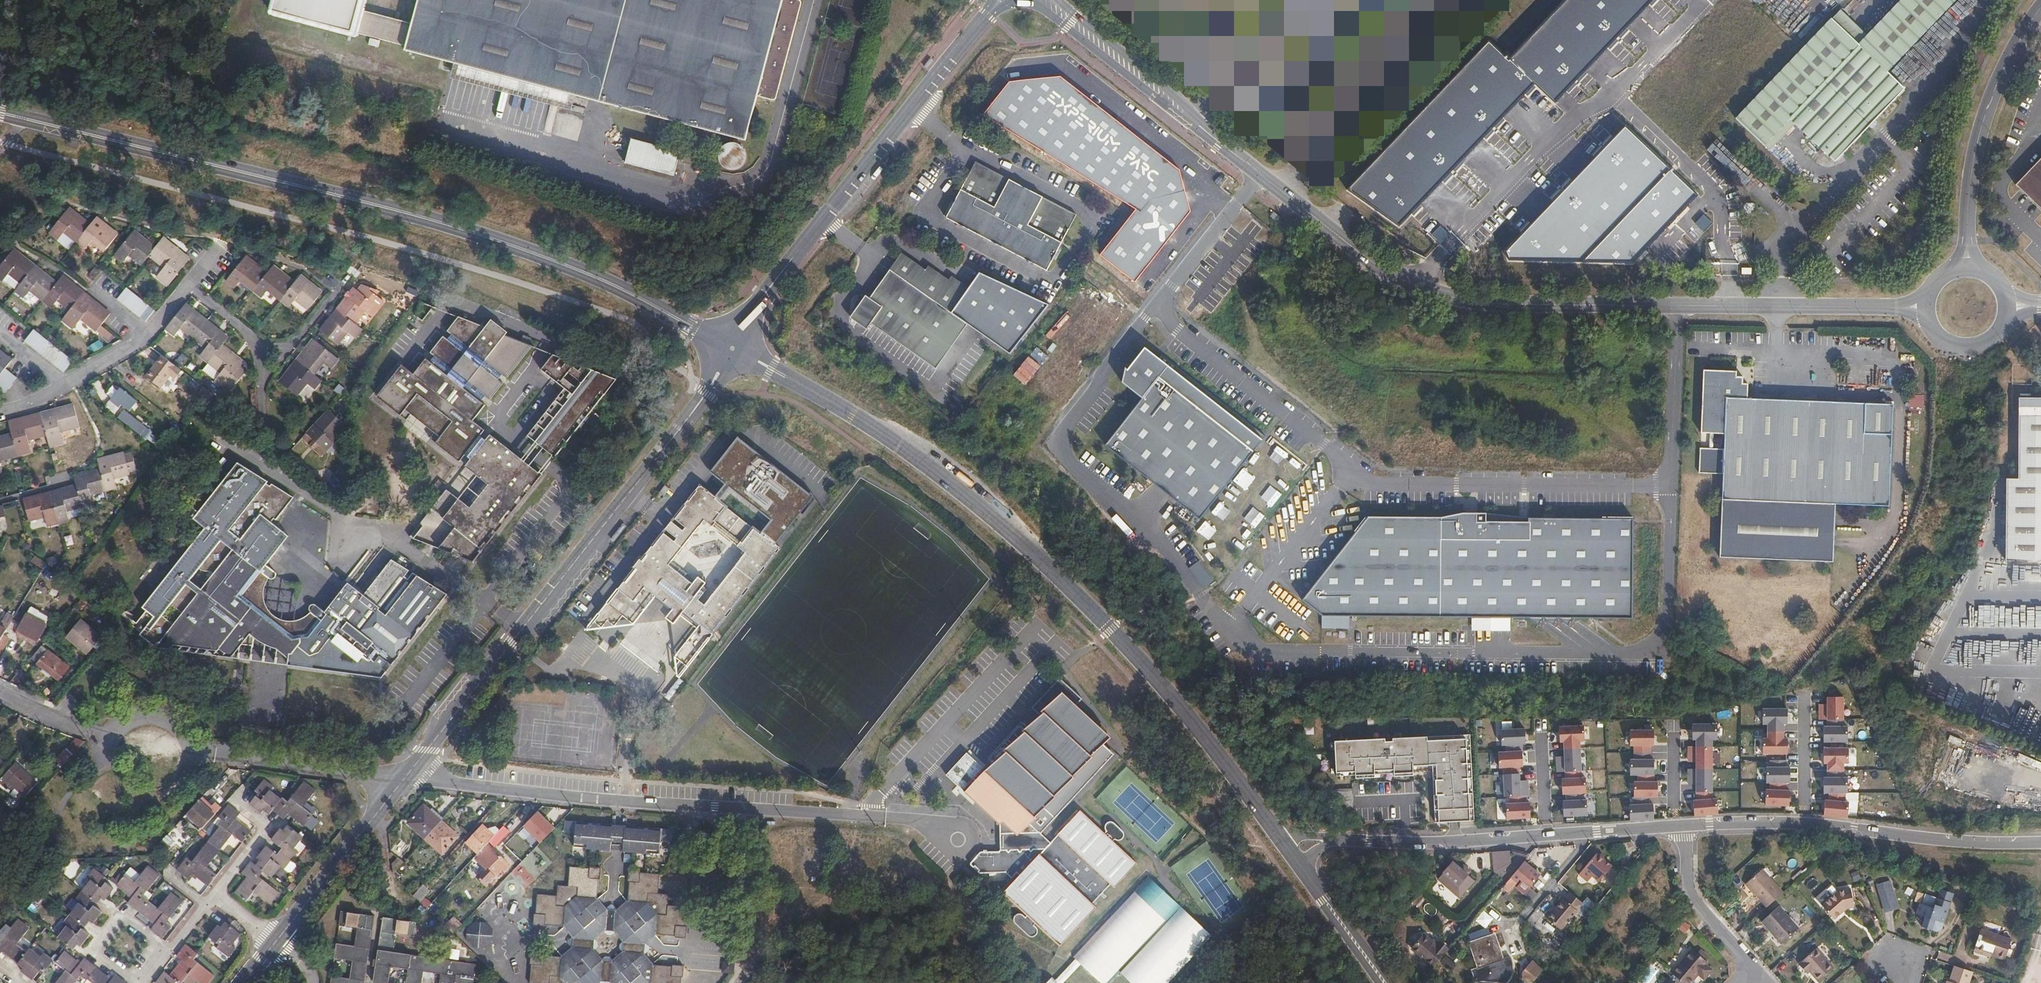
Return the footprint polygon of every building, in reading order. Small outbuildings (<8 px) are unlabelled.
[(803,0),(802,0),(417,0),(411,24),(362,11),(365,0),(273,0),(270,14),(270,15),(270,16),(271,18),(272,18),(273,19),(355,40),(356,37),(746,141),(757,97),(776,102),(803,0)] [(1511,59),(1536,83),(1556,103),(1653,0),(1567,0),(1511,59)] [(1735,120),(1764,147),(1789,120),(1835,163),(1904,89),(1887,73),(1956,0),(1902,0),(1859,45),(1831,20),(1735,120)] [(1347,191),(1399,228),(1536,83),(1511,59),(1508,61),(1489,42),(1347,191)] [(381,46),(369,43),(368,49),(379,52),(381,46)] [(1100,255),(1135,281),(1190,211),(1180,170),(1061,77),(1010,82),(983,115),(1137,209),(1100,255)] [(1699,196),(1625,128),(1506,251),(1509,262),(1633,264),(1699,196)] [(634,138),(627,164),(676,176),(683,150),(634,138)] [(2015,183),(2040,208),(2040,156),(2015,183)] [(976,162),(946,218),(990,241),(1047,271),(1076,215),(1031,191),(976,162)] [(76,243),(90,226),(69,209),(50,233),(58,240),(64,233),(75,242),(76,243)] [(1704,214),(1695,223),(1704,232),(1713,223),(1704,214)] [(117,235),(96,218),(90,226),(76,243),(85,249),(91,242),(104,252),(117,235)] [(129,255),(141,265),(149,256),(153,250),(154,249),(133,232),(114,255),(122,263),(129,255)] [(64,233),(58,240),(57,241),(68,250),(75,242),(64,233)] [(182,254),(162,239),(154,249),(153,250),(149,256),(163,268),(156,277),(168,287),(190,259),(183,253),(182,254)] [(1880,250),(1885,246),(1878,240),(1874,243),(1880,250)] [(35,267),(13,250),(0,267),(0,279),(3,281),(4,280),(9,274),(21,284),(35,267)] [(980,273),(969,288),(952,276),(949,280),(929,265),(926,270),(902,253),(873,293),(874,297),(855,300),(853,321),(866,329),(870,323),(935,368),(967,324),(1010,355),(1049,305),(980,273)] [(241,281),(253,291),(267,274),(246,257),(226,281),(235,288),(241,281)] [(30,291),(43,301),(56,284),(35,267),(21,284),(16,290),(15,291),(24,298),(30,291)] [(267,274),(253,291),(254,291),(262,298),(268,291),(280,301),(294,284),(273,267),(267,274)] [(98,272),(95,269),(89,275),(93,278),(98,272)] [(4,280),(16,290),(21,284),(9,274),(4,280)] [(300,276),(294,284),(280,301),(281,301),(289,308),(297,300),(309,310),(321,293),(300,276)] [(56,284),(43,301),(51,308),(58,301),(70,311),(83,294),(62,277),(56,284)] [(127,287),(125,289),(117,299),(146,322),(155,310),(127,287)] [(355,290),(338,310),(355,323),(364,311),(371,317),(378,308),(355,290)] [(70,311),(62,320),(73,329),(81,319),(96,331),(102,324),(103,323),(110,315),(83,294),(70,311)] [(434,308),(421,303),(415,316),(423,322),(434,308)] [(184,305),(165,329),(174,336),(180,329),(193,339),(206,322),(184,305)] [(355,338),(362,329),(355,323),(338,310),(338,311),(321,332),(337,345),(347,333),(355,338)] [(498,451),(486,441),(481,437),(470,428),(486,406),(482,403),(486,398),(490,401),(504,384),(500,380),(503,376),(507,379),(533,347),(506,336),(508,334),(503,330),(500,334),(493,328),(496,324),(492,321),(486,328),(459,317),(447,331),(452,336),(448,340),(443,337),(431,353),(435,357),(431,362),(426,359),(410,380),(397,372),(383,390),(394,399),(389,407),(407,421),(411,415),(435,434),(430,439),(448,453),(454,446),(461,452),(466,455),(472,460),(474,462),(476,464),(477,466),(478,471),(479,477),(482,479),(463,503),(460,501),(459,501),(456,501),(452,502),(449,502),(447,501),(442,498),(410,537),(452,554),(456,549),(474,562),(481,554),(482,552),(482,550),(481,549),(485,544),(487,545),(494,537),(493,537),(492,538),(490,537),(520,498),(522,499),(521,501),(522,502),(528,494),(526,491),(530,486),(533,488),(543,475),(540,472),(539,474),(503,445),(498,451)] [(206,322),(193,339),(206,349),(200,356),(208,363),(221,346),(227,339),(206,322)] [(102,324),(96,331),(107,340),(113,333),(102,324)] [(64,372),(73,361),(34,329),(25,341),(64,372)] [(94,352),(104,346),(100,340),(90,346),(94,352)] [(313,340),(297,361),(314,374),(323,362),(331,369),(338,359),(313,340)] [(221,346),(208,363),(221,373),(215,381),(224,388),(243,364),(221,346)] [(1044,364),(1049,354),(1036,348),(1032,358),(1044,364)] [(1265,436),(1161,354),(1157,360),(1147,353),(1149,350),(1147,349),(1125,367),(1122,382),(1142,398),(1105,445),(1199,519),(1265,436)] [(6,369),(12,361),(0,352),(0,376),(6,369)] [(183,371),(162,356),(145,377),(161,389),(171,376),(176,380),(183,371)] [(561,359),(554,356),(544,369),(550,375),(551,373),(557,377),(559,375),(565,380),(570,375),(581,384),(577,389),(573,386),(531,439),(552,457),(551,458),(554,460),(561,453),(557,449),(565,438),(569,441),(579,429),(575,426),(584,415),(588,418),(598,406),(594,402),(602,391),(606,394),(611,389),(610,378),(583,367),(579,372),(573,367),(576,365),(569,362),(567,364),(566,362),(564,360),(561,360),(561,359)] [(1027,385),(1043,366),(1031,356),(1015,375),(1027,385)] [(79,365),(73,361),(64,372),(65,373),(79,365)] [(314,374),(297,361),(280,383),(296,396),(307,384),(314,389),(321,380),(314,374)] [(221,373),(208,363),(202,370),(215,381),(221,373)] [(1703,368),(1700,430),(1722,432),(1718,556),(1829,560),(1832,503),(1887,506),(1892,404),(1747,397),(1748,382),(1741,381),(1738,379),(1736,375),(1736,369),(1703,368)] [(0,376),(0,400),(17,378),(6,369),(0,376)] [(339,384),(335,391),(341,395),(346,389),(339,384)] [(198,393),(208,402),(213,397),(214,395),(203,387),(198,393)] [(136,402),(121,389),(112,401),(119,407),(122,404),(129,410),(136,402)] [(2018,398),(2017,479),(2005,479),(2004,561),(2040,561),(2040,398),(2018,398)] [(236,411),(229,404),(226,406),(233,413),(236,411)] [(41,414),(47,435),(50,447),(63,443),(60,432),(79,426),(74,406),(41,414)] [(307,432),(302,438),(310,446),(315,441),(326,452),(334,443),(327,436),(340,421),(328,409),(307,432)] [(133,419),(122,411),(118,417),(128,426),(133,419)] [(12,435),(18,456),(31,452),(29,440),(47,435),(41,414),(9,423),(12,435)] [(0,438),(0,460),(18,456),(12,435),(0,438)] [(739,603),(780,550),(779,549),(780,548),(776,545),(813,496),(738,436),(711,473),(724,484),(715,497),(700,485),(694,493),(677,516),(642,561),(640,559),(633,567),(635,569),(599,614),(600,615),(595,622),(602,628),(608,621),(615,626),(623,616),(633,624),(645,610),(638,604),(643,598),(650,603),(656,596),(673,609),(666,618),(674,624),(681,616),(698,629),(675,657),(686,666),(678,676),(679,678),(707,642),(739,603)] [(101,470),(106,490),(116,488),(114,478),(130,474),(129,472),(137,471),(132,453),(125,455),(124,454),(98,461),(101,470)] [(140,635),(157,648),(170,650),(174,645),(213,655),(217,651),(229,657),(231,657),(232,657),(233,656),(234,655),(242,645),(253,646),(254,637),(256,628),(255,628),(250,627),(241,620),(257,601),(254,599),(251,598),(249,597),(246,597),(244,596),(242,595),(246,590),(244,588),(258,570),(260,572),(269,578),(270,579),(271,579),(272,579),(274,579),(275,578),(276,576),(276,574),(275,573),(275,572),(266,565),(283,544),(278,540),(280,536),(282,537),(283,536),(283,535),(283,534),(283,533),(283,532),(282,531),(271,522),(274,518),(276,520),(294,498),(272,484),(270,486),(267,483),(266,485),(250,473),(251,471),(238,462),(212,495),(216,498),(197,522),(205,528),(213,535),(207,542),(200,543),(201,550),(194,558),(187,552),(174,568),(181,574),(175,582),(168,583),(169,590),(163,597),(155,591),(143,607),(147,610),(134,627),(142,633),(140,635)] [(74,477),(77,487),(82,507),(92,504),(90,495),(106,490),(101,470),(74,477)] [(50,493),(58,523),(69,521),(68,520),(66,511),(82,507),(77,487),(50,493)] [(47,526),(58,523),(50,493),(23,500),(28,521),(44,517),(47,526)] [(92,504),(82,507),(85,516),(93,513),(93,507),(92,504)] [(194,519),(199,512),(190,505),(189,504),(187,504),(184,506),(184,507),(183,509),(184,511),(185,512),(194,519)] [(82,507),(66,511),(68,520),(85,516),(82,507)] [(1302,599),(1322,616),(1471,617),(1510,618),(1527,618),(1537,625),(1545,618),(1552,625),(1560,618),(1567,626),(1572,618),(1632,619),(1633,525),(1528,518),(1486,513),(1475,513),(1475,517),(1367,517),(1302,599)] [(316,669),(316,664),(365,670),(373,676),(375,662),(378,659),(381,662),(378,665),(387,672),(390,667),(391,667),(391,666),(390,664),(390,663),(387,661),(391,656),(396,660),(400,655),(398,654),(401,650),(403,652),(409,643),(407,642),(419,627),(421,628),(428,620),(426,618),(428,615),(430,616),(438,607),(433,604),(437,599),(439,600),(439,601),(440,601),(441,601),(443,600),(444,599),(448,594),(435,586),(430,592),(427,589),(431,584),(413,573),(408,579),(404,576),(409,571),(392,560),(361,599),(345,587),(329,607),(330,608),(326,613),(316,605),(315,605),(314,604),(313,604),(312,604),(311,605),(310,606),(309,608),(310,611),(311,612),(319,619),(320,619),(321,620),(317,626),(315,624),(297,646),(300,648),(293,656),(289,656),(289,659),(288,665),(316,669)] [(532,575),(520,566),(512,577),(524,585),(532,575)] [(276,649),(289,659),(289,656),(293,656),(300,648),(297,646),(315,624),(317,626),(321,620),(320,619),(319,619),(311,612),(310,614),(306,617),(302,619),(297,620),(293,621),(288,621),(283,620),(279,618),(275,616),(271,613),(268,609),(266,605),(264,600),(264,596),(264,591),(265,586),(266,582),(269,578),(260,572),(258,570),(244,588),(246,590),(242,595),(244,596),(246,597),(249,597),(251,598),(254,599),(257,601),(241,620),(250,627),(255,628),(256,628),(254,637),(256,639),(266,645),(276,649)] [(90,600),(84,595),(77,604),(82,609),(90,600)] [(1992,626),(1992,605),(1978,605),(1978,626),(1992,626)] [(2015,605),(2013,625),(2034,627),(2035,607),(2015,605)] [(30,608),(26,615),(34,620),(38,613),(30,608)] [(130,624),(136,617),(129,611),(126,611),(124,611),(123,613),(122,616),(124,619),(130,624)] [(34,620),(26,615),(17,632),(35,642),(45,626),(34,620)] [(1510,618),(1471,617),(1471,631),(1509,631),(1510,618)] [(101,638),(81,621),(68,636),(87,653),(101,638)] [(4,635),(0,641),(0,649),(2,650),(9,638),(4,635)] [(43,644),(33,656),(39,662),(38,663),(44,669),(42,671),(49,676),(51,674),(58,680),(70,667),(43,644)] [(1821,720),(1828,720),(1844,720),(1844,697),(1828,697),(1828,705),(1821,705),(1821,720)] [(1786,724),(1786,709),(1761,709),(1761,724),(1766,724),(1766,731),(1782,731),(1782,724),(1786,724)] [(1844,720),(1828,720),(1828,727),(1824,727),(1824,742),(1848,742),(1848,727),(1844,727),(1844,720)] [(1696,740),(1696,747),(1711,747),(1711,740),(1716,740),(1716,724),(1692,724),(1692,740),(1696,740)] [(1564,742),(1565,749),(1581,748),(1580,741),(1584,741),(1583,726),(1560,727),(1560,742),(1564,742)] [(1525,729),(1502,730),(1502,745),(1506,745),(1507,752),(1523,751),(1522,744),(1526,744),(1525,729)] [(1654,730),(1630,730),(1630,746),(1634,746),(1634,753),(1650,753),(1650,746),(1654,746),(1654,730)] [(1782,731),(1766,731),(1766,739),(1761,739),(1761,754),(1786,754),(1786,739),(1782,739),(1782,731)] [(1384,739),(1335,741),(1336,776),(1356,775),(1356,778),(1375,777),(1375,774),(1394,773),(1394,776),(1414,775),(1413,772),(1433,771),(1435,823),(1474,821),(1470,734),(1391,738),(1391,741),(1384,742),(1384,739)] [(55,767),(59,770),(77,751),(70,744),(55,760),(58,764),(55,767)] [(1711,747),(1696,747),(1689,747),(1689,762),(1696,762),(1696,769),(1711,769),(1711,747)] [(1559,772),(1566,772),(1582,771),(1581,748),(1565,749),(1565,756),(1558,757),(1559,772)] [(1849,748),(1824,748),(1824,763),(1828,763),(1828,771),(1844,771),(1844,763),(1849,763),(1849,748)] [(1504,767),(1504,774),(1520,774),(1520,767),(1523,766),(1523,751),(1507,752),(1499,752),(1500,768),(1504,767)] [(1650,753),(1634,753),(1634,760),(1630,760),(1630,775),(1638,775),(1654,775),(1654,760),(1650,760),(1650,753)] [(15,765),(0,780),(0,786),(10,795),(16,789),(24,797),(36,785),(15,765)] [(1696,769),(1689,769),(1689,784),(1696,784),(1696,792),(1711,792),(1711,769),(1696,769)] [(1582,771),(1566,772),(1566,779),(1562,779),(1563,794),(1567,794),(1583,793),(1587,793),(1586,778),(1582,778),(1582,771)] [(1844,771),(1828,771),(1828,778),(1824,778),(1824,793),(1828,793),(1846,793),(1848,793),(1848,778),(1844,778),(1844,771)] [(1520,774),(1504,774),(1505,797),(1510,797),(1528,796),(1527,781),(1520,781),(1520,774)] [(1654,782),(1654,775),(1638,775),(1638,782),(1634,782),(1634,797),(1649,797),(1658,797),(1657,782),(1654,782)] [(258,793),(250,804),(262,813),(264,810),(269,814),(273,810),(281,799),(270,791),(273,788),(264,780),(255,791),(258,793)] [(281,799),(273,810),(285,819),(289,814),(304,826),(313,816),(303,808),(315,792),(304,783),(288,803),(282,798),(281,799)] [(1788,783),(1772,783),(1771,790),(1767,790),(1767,805),(1791,806),(1791,791),(1787,791),(1788,783)] [(1712,799),(1711,792),(1696,792),(1697,800),(1693,801),(1694,816),(1717,814),(1716,799),(1712,799)] [(1583,793),(1567,794),(1567,801),(1563,801),(1564,816),(1588,815),(1587,800),(1583,800),(1583,793)] [(1846,793),(1828,793),(1827,800),(1824,800),(1822,815),(1848,818),(1849,802),(1845,802),(1846,793)] [(1526,796),(1510,797),(1511,804),(1506,804),(1507,819),(1531,818),(1530,803),(1526,803),(1526,796)] [(192,824),(200,831),(217,812),(212,807),(202,797),(187,814),(194,821),(192,824)] [(1649,804),(1649,797),(1634,797),(1633,797),(1633,805),(1629,805),(1631,821),(1654,819),(1653,804),(1649,804)] [(217,801),(212,807),(217,812),(222,806),(217,801)] [(224,822),(208,842),(219,850),(232,834),(243,842),(251,831),(236,819),(240,814),(229,805),(219,818),(224,822)] [(409,823),(426,839),(441,822),(443,819),(434,810),(432,813),(425,807),(409,823)] [(539,810),(524,826),(543,844),(558,829),(539,810)] [(999,852),(981,852),(970,864),(980,873),(1005,872),(1012,878),(1017,873),(1020,876),(1004,892),(1004,893),(1005,893),(1017,905),(1017,906),(1018,906),(1019,906),(1028,915),(1025,918),(1023,916),(1019,914),(1015,916),(1014,919),(1016,923),(1029,936),(1033,937),(1036,935),(1037,932),(1035,928),(1033,926),(1036,923),(1045,932),(1045,933),(1047,933),(1059,945),(1059,946),(1060,947),(1061,946),(1136,864),(1112,842),(1115,839),(1122,838),(1123,831),(1114,823),(1107,824),(1106,831),(1103,834),(1081,813),(1081,811),(1080,811),(1079,811),(1079,812),(1053,839),(1040,832),(1000,833),(1000,837),(1000,848),(1000,850),(999,852)] [(184,817),(192,824),(194,821),(187,814),(184,817)] [(587,848),(589,848),(610,850),(611,845),(613,828),(576,825),(576,822),(566,821),(564,833),(575,834),(575,843),(588,844),(587,848)] [(441,822),(426,839),(443,855),(458,837),(441,822)] [(304,838),(288,825),(284,831),(281,828),(272,840),(281,847),(283,849),(281,852),(280,852),(292,861),(299,852),(295,848),(304,838)] [(489,843),(495,836),(484,825),(468,843),(479,853),(481,851),(487,845),(489,843)] [(510,833),(504,827),(495,836),(489,843),(494,848),(510,833)] [(613,828),(611,845),(623,846),(625,829),(613,828)] [(625,829),(623,846),(623,851),(647,853),(647,850),(660,850),(661,840),(671,842),(671,830),(661,829),(661,832),(640,830),(625,829)] [(167,835),(156,848),(158,850),(161,846),(164,848),(168,844),(166,842),(170,838),(167,835)] [(187,859),(178,870),(189,879),(193,874),(208,886),(217,875),(206,867),(219,850),(208,842),(192,862),(187,859)] [(401,842),(391,852),(393,863),(404,850),(407,848),(401,842)] [(481,851),(479,853),(474,859),(494,877),(501,870),(505,874),(511,868),(507,865),(507,863),(487,845),(481,851)] [(261,860),(256,865),(264,871),(272,878),(280,867),(284,870),(285,869),(292,861),(280,852),(278,855),(276,853),(274,851),(267,846),(257,858),(261,860)] [(404,850),(393,863),(393,866),(394,874),(410,856),(404,850)] [(1512,862),(1509,851),(1492,852),(1494,869),(1500,875),(1512,862)] [(1590,876),(1597,882),(1610,867),(1602,860),(1602,857),(1598,854),(1594,854),(1581,869),(1589,875),(1590,876)] [(1454,859),(1440,876),(1461,895),(1476,878),(1469,872),(1470,870),(1464,865),(1463,866),(1454,859)] [(251,861),(246,867),(242,873),(248,878),(236,893),(247,902),(255,892),(271,905),(280,893),(260,877),(264,871),(256,865),(251,861)] [(292,861),(285,869),(290,873),(292,872),(297,865),(292,861)] [(1539,874),(1524,861),(1500,889),(1503,892),(1506,889),(1508,891),(1520,878),(1530,886),(1539,874)] [(160,875),(148,866),(135,882),(125,875),(116,885),(132,898),(128,903),(139,912),(148,902),(149,900),(144,895),(160,875)] [(531,953),(531,954),(530,963),(532,966),(530,982),(599,982),(601,982),(602,982),(610,982),(681,982),(681,978),(682,977),(683,976),(684,968),(683,966),(673,965),(672,967),(653,965),(645,954),(650,949),(645,943),(656,934),(675,936),(675,938),(685,939),(687,938),(687,930),(687,928),(686,926),(686,923),(687,907),(668,905),(669,894),(659,893),(660,874),(641,872),(640,871),(630,870),(628,871),(628,881),(630,882),(628,900),(617,909),(614,905),(611,905),(607,908),(597,898),(600,880),(601,878),(601,869),(600,868),(591,867),(589,868),(570,867),(568,886),(558,885),(557,896),(538,894),(535,913),(534,914),(533,924),(534,926),(544,926),(545,925),(564,927),(573,939),(568,942),(567,943),(572,947),(561,956),(543,955),(542,954),(541,953),(533,953),(532,953),(531,953)] [(104,881),(106,878),(94,869),(87,878),(91,881),(82,891),(84,893),(94,900),(97,903),(102,898),(105,900),(114,888),(104,881)] [(1589,875),(1581,869),(1576,875),(1585,882),(1590,876),(1589,875)] [(1746,883),(1767,907),(1783,893),(1762,869),(1746,883)] [(1076,959),(1081,964),(1101,982),(1108,982),(1120,971),(1146,943),(1181,906),(1148,875),(1113,912),(1072,956),(1076,959)] [(1440,880),(1437,883),(1439,885),(1435,888),(1453,905),(1459,899),(1440,880)] [(1888,880),(1876,884),(1881,899),(1893,895),(1888,880)] [(431,890),(425,884),(415,895),(421,901),(431,890)] [(1954,894),(1940,889),(1937,897),(1951,902),(1954,894)] [(1444,909),(1421,890),(1409,903),(1417,911),(1422,906),(1436,918),(1444,909)] [(1838,891),(1822,905),(1835,920),(1847,910),(1856,908),(1852,890),(1838,891)] [(84,893),(69,913),(70,915),(82,923),(85,926),(90,921),(93,923),(102,912),(95,906),(91,903),(94,900),(84,893)] [(151,930),(163,939),(172,926),(167,922),(183,902),(172,893),(158,909),(148,902),(139,912),(155,925),(151,930)] [(1575,910),(1581,902),(1569,893),(1563,900),(1561,899),(1551,912),(1549,911),(1544,919),(1560,931),(1577,911),(1575,910)] [(1893,895),(1881,899),(1885,912),(1897,908),(1893,895)] [(1925,915),(1922,925),(1933,928),(1936,920),(1944,923),(1951,902),(1937,897),(1934,906),(1920,902),(1916,912),(1925,915)] [(1181,906),(1146,943),(1120,971),(1132,982),(1170,982),(1214,936),(1188,913),(1181,906)] [(1762,922),(1772,933),(1774,931),(1783,942),(1799,928),(1780,907),(1762,922)] [(1474,921),(1484,928),(1492,918),(1482,910),(1474,921)] [(358,927),(355,947),(370,949),(374,917),(341,911),(339,925),(358,927)] [(82,923),(70,915),(63,923),(67,927),(58,938),(73,949),(78,944),(81,946),(90,935),(82,929),(79,927),(82,923)] [(241,934),(245,930),(230,918),(227,923),(241,934)] [(380,942),(378,950),(393,952),(396,933),(414,935),(416,927),(417,923),(384,918),(380,942)] [(0,937),(0,954),(3,951),(18,963),(27,952),(17,945),(29,928),(18,920),(2,939),(0,937)] [(233,945),(241,934),(227,923),(226,922),(221,927),(218,925),(209,937),(212,939),(218,943),(220,945),(218,948),(229,957),(236,949),(233,945)] [(475,922),(467,929),(466,939),(473,948),(484,949),(492,941),(493,930),(487,922),(475,922)] [(1981,927),(1975,949),(2005,959),(2012,938),(1981,927)] [(1774,931),(1772,933),(1781,944),(1783,942),(1774,931)] [(1435,965),(1451,947),(1450,946),(1442,939),(1438,943),(1426,933),(1414,947),(1435,965)] [(1471,942),(1473,949),(1469,950),(1472,959),(1475,958),(1478,964),(1474,965),(1478,977),(1480,976),(1482,982),(1481,982),(1509,982),(1510,980),(1511,976),(1512,971),(1512,966),(1511,961),(1510,957),(1502,959),(1495,935),(1471,942)] [(179,982),(183,982),(189,975),(200,982),(209,982),(215,976),(194,960),(198,954),(186,944),(177,956),(182,960),(170,976),(177,981),(179,982)] [(353,959),(350,979),(365,981),(370,949),(355,947),(337,944),(335,957),(353,959)] [(1799,964),(1805,972),(1808,969),(1811,972),(1819,981),(1835,968),(1817,948),(1799,964)] [(27,952),(18,963),(24,968),(21,971),(33,980),(41,969),(44,972),(53,960),(44,953),(41,957),(30,949),(27,952)] [(1671,974),(1682,982),(1692,982),(1699,976),(1703,979),(1708,979),(1712,973),(1712,969),(1708,965),(1709,963),(1692,949),(1686,956),(1686,959),(1683,962),(1680,963),(1671,974)] [(378,950),(376,968),(390,970),(393,952),(378,950)] [(84,958),(80,963),(64,951),(56,962),(66,970),(56,982),(75,982),(80,976),(86,980),(87,979),(96,967),(84,958)] [(734,962),(742,963),(743,953),(732,951),(731,962),(734,962)] [(407,982),(422,982),(422,978),(423,972),(426,957),(393,952),(390,970),(408,973),(407,982)] [(434,973),(442,975),(440,982),(455,982),(458,962),(426,957),(423,972),(434,973)] [(1056,980),(1059,982),(1064,982),(1081,964),(1076,959),(1056,980)] [(1533,960),(1522,972),(1522,979),(1526,982),(1532,982),(1544,969),(1533,960)] [(733,973),(734,962),(731,962),(723,961),(722,972),(733,973)] [(1955,965),(1950,981),(1949,982),(1969,982),(1973,971),(1955,965)] [(1424,975),(1426,976),(1433,967),(1431,966),(1424,975)] [(96,967),(87,979),(93,982),(127,982),(116,974),(112,980),(96,967)] [(376,968),(374,982),(407,982),(408,973),(390,970),(376,968)] [(177,981),(170,976),(164,971),(155,982),(176,982),(177,981)] [(423,972),(422,978),(432,980),(434,973),(423,972)]
